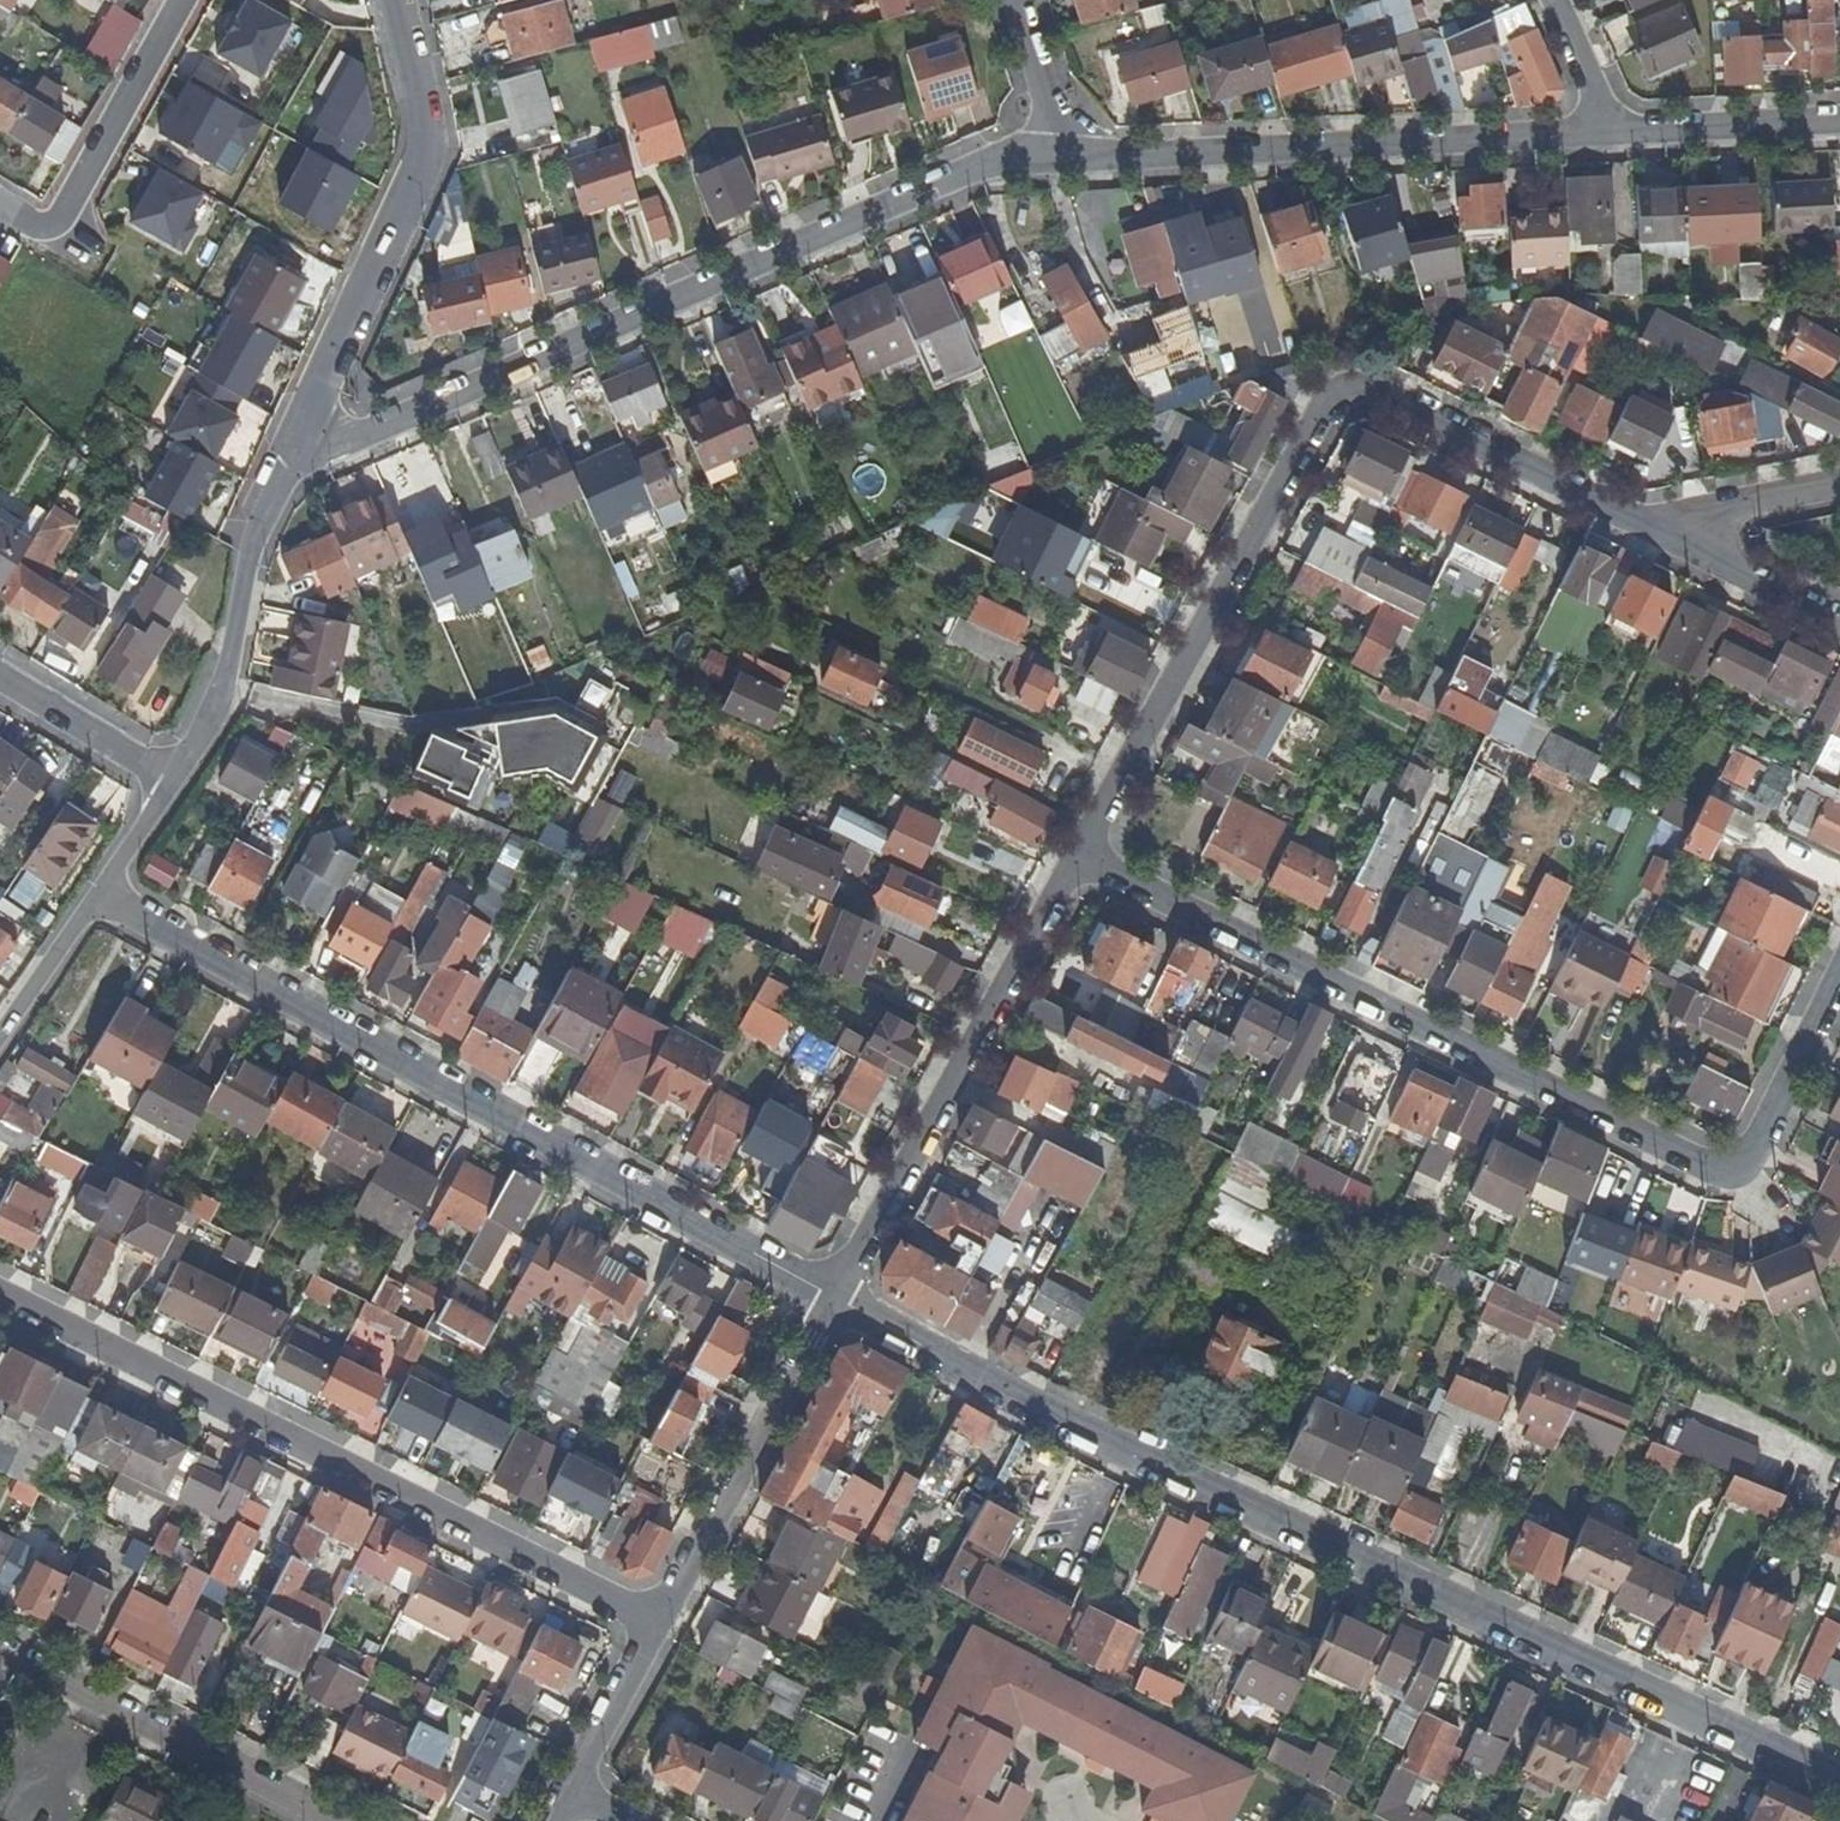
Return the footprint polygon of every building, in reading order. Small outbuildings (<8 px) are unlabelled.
[(250,0),(247,0),(218,53),(260,76),(290,22),(250,0)] [(883,0),(864,0),(873,25),(878,23),(889,20),(883,0)] [(889,20),(939,4),(938,0),(883,0),(889,20)] [(1082,23),(1135,10),(1133,0),(1075,0),(1082,23)] [(1421,39),(1409,0),(1382,0),(1388,20),(1404,72),(1412,99),(1434,92),(1437,92),(1421,39)] [(1808,20),(1811,66),(1812,75),(1837,74),(1832,0),(1807,0),(1808,20)] [(108,22),(89,59),(113,74),(143,21),(110,1),(100,18),(108,22)] [(1527,79),(1510,83),(1516,105),(1555,103),(1564,89),(1526,1),(1498,14),(1510,41),(1527,79)] [(504,17),(515,61),(534,56),(571,46),(560,2),(504,17)] [(1144,27),(1171,19),(1165,2),(1139,9),(1141,17),(1144,27)] [(8,10),(0,5),(0,23),(8,10)] [(1655,18),(1655,20),(1630,32),(1650,75),(1701,52),(1680,6),(1655,18)] [(19,16),(8,10),(0,23),(0,33),(6,37),(19,16)] [(682,42),(674,17),(644,25),(653,51),(682,42)] [(1457,77),(1502,56),(1499,46),(1491,17),(1448,37),(1444,35),(1457,77)] [(1358,86),(1404,72),(1388,20),(1341,34),(1353,71),(1358,86)] [(1740,21),(1741,37),(1762,36),(1762,35),(1761,20),(1740,21)] [(1764,69),(1811,66),(1808,20),(1785,22),(1786,33),(1762,35),(1762,36),(1764,69)] [(596,72),(654,55),(653,51),(644,25),(586,42),(596,72)] [(1278,93),(1353,71),(1341,34),(1339,26),(1264,49),(1274,80),(1278,93)] [(1444,90),(1450,109),(1466,108),(1457,77),(1444,35),(1433,36),(1421,39),(1437,92),(1444,90)] [(1729,82),(1764,80),(1764,69),(1762,36),(1741,37),(1726,38),(1729,82)] [(1213,99),(1274,80),(1264,49),(1260,37),(1199,57),(1213,99)] [(961,40),(913,56),(934,115),(986,102),(961,40)] [(1132,103),(1192,86),(1178,43),(1118,61),(1132,103)] [(346,160),(388,74),(337,50),(295,136),(346,160)] [(515,136),(554,124),(538,70),(498,82),(515,136)] [(54,103),(63,86),(42,74),(32,92),(54,103)] [(887,134),(910,127),(894,75),(831,95),(845,140),(885,127),(887,134)] [(7,130),(28,96),(0,79),(0,126),(7,130)] [(240,111),(187,81),(158,132),(211,162),(240,111)] [(643,164),(684,150),(664,88),(622,102),(643,164)] [(80,129),(28,96),(7,130),(60,162),(80,129)] [(820,117),(746,140),(759,182),(776,177),(777,180),(834,162),(820,117)] [(847,146),(887,134),(885,127),(845,140),(847,146)] [(306,148),(276,202),(331,233),(361,179),(306,148)] [(624,213),(641,209),(640,206),(621,148),(566,163),(580,211),(608,203),(607,198),(619,195),(624,213)] [(715,222),(760,201),(740,158),(696,179),(715,222)] [(129,222),(174,248),(205,194),(159,168),(129,222)] [(1587,185),(1586,178),(1569,179),(1572,227),(1568,227),(1569,251),(1599,250),(1599,242),(1613,241),(1610,183),(1587,185)] [(1775,233),(1835,229),(1832,178),(1772,182),(1775,233)] [(1463,228),(1468,228),(1498,226),(1505,225),(1502,183),(1471,186),(1471,197),(1462,198),(1463,228)] [(1159,185),(1151,186),(1159,211),(1166,209),(1159,185)] [(1686,189),(1638,192),(1641,247),(1689,244),(1686,189)] [(1360,270),(1410,254),(1409,252),(1392,196),(1342,212),(1360,270)] [(658,200),(640,206),(641,209),(652,241),(669,236),(658,200)] [(1166,209),(1159,211),(1164,225),(1193,216),(1189,202),(1166,209)] [(1309,204),(1262,219),(1278,271),(1326,256),(1309,204)] [(1511,266),(1570,263),(1569,251),(1568,227),(1566,208),(1530,210),(1530,218),(1508,219),(1511,266)] [(1159,211),(1120,223),(1125,236),(1164,225),(1159,211)] [(1193,216),(1164,225),(1179,272),(1216,262),(1201,214),(1193,216)] [(438,248),(441,270),(476,261),(476,260),(466,219),(451,223),(438,248)] [(1164,225),(1125,236),(1141,289),(1162,282),(1167,295),(1184,290),(1179,272),(1164,225)] [(1692,263),(1690,263),(1692,284),(1730,281),(1725,225),(1690,228),(1692,263)] [(1463,228),(1456,229),(1458,241),(1499,238),(1498,226),(1468,228),(1463,228)] [(989,234),(937,256),(946,277),(958,303),(1011,279),(989,234)] [(587,235),(533,250),(543,290),(600,274),(587,235)] [(1409,241),(1412,252),(1434,247),(1432,237),(1409,241)] [(1458,243),(1434,247),(1412,252),(1409,252),(1410,254),(1417,278),(1434,275),(1436,284),(1445,282),(1447,295),(1424,300),(1430,318),(1445,315),(1456,312),(1471,310),(1467,288),(1458,243)] [(516,251),(476,260),(476,261),(480,275),(489,312),(528,303),(516,251)] [(273,339),(307,285),(258,254),(224,308),(230,312),(273,339)] [(445,284),(480,275),(476,261),(441,270),(445,284)] [(1609,287),(1609,297),(1643,298),(1642,261),(1614,262),(1616,287),(1609,287)] [(1776,265),(1763,266),(1763,268),(1765,304),(1778,304),(1776,265)] [(1057,301),(1060,306),(1068,320),(1039,335),(1054,364),(1105,336),(1067,268),(1045,279),(1057,301)] [(1744,269),(1746,303),(1765,304),(1763,268),(1744,269)] [(433,331),(490,318),(489,312),(480,275),(445,284),(423,289),(426,300),(428,311),(433,331)] [(958,303),(946,277),(895,299),(912,338),(927,332),(963,315),(958,303)] [(878,366),(917,349),(912,338),(895,299),(887,283),(866,292),(850,299),(829,308),(842,337),(859,375),(878,366)] [(1510,285),(1467,288),(1471,310),(1494,306),(1511,304),(1510,285)] [(847,293),(850,299),(866,292),(863,286),(847,293)] [(1566,352),(1578,358),(1599,317),(1560,297),(1536,299),(1521,330),(1542,340),(1566,352)] [(996,309),(1008,337),(1033,326),(1021,298),(996,309)] [(422,312),(428,311),(426,300),(420,301),(422,312)] [(1060,306),(1057,301),(1051,304),(1054,310),(1060,306)] [(246,398),(281,344),(273,339),(230,312),(196,366),(246,398)] [(946,376),(982,360),(963,315),(927,332),(946,376)] [(1595,375),(1619,326),(1599,317),(1578,358),(1575,365),(1595,375)] [(1803,318),(1782,353),(1824,377),(1839,351),(1839,341),(1803,318)] [(1686,328),(1670,321),(1660,341),(1711,366),(1719,348),(1715,343),(1697,334),(1699,329),(1688,324),(1686,328)] [(1437,366),(1489,391),(1507,356),(1511,349),(1484,335),(1486,331),(1481,328),(1478,332),(1457,323),(1437,366)] [(1528,367),(1542,340),(1521,330),(1511,349),(1507,356),(1528,367)] [(784,388),(773,365),(767,367),(764,360),(753,336),(751,331),(716,347),(732,382),(730,383),(736,395),(741,408),(755,401),(784,388)] [(753,336),(764,360),(769,357),(759,334),(753,336)] [(1631,351),(1649,361),(1657,345),(1639,336),(1631,351)] [(858,406),(869,401),(841,338),(787,362),(796,383),(811,417),(831,408),(817,375),(839,365),(858,406)] [(1542,340),(1528,367),(1553,379),(1566,352),(1542,340)] [(889,381),(924,365),(917,349),(878,366),(881,373),(885,371),(889,381)] [(1578,358),(1566,352),(1553,379),(1528,367),(1507,356),(1489,391),(1486,396),(1507,407),(1505,411),(1543,428),(1575,365),(1578,358)] [(784,388),(796,383),(787,362),(785,358),(773,365),(784,388)] [(1778,391),(1775,380),(1777,375),(1753,363),(1741,387),(1838,435),(1839,430),(1839,407),(1803,388),(1797,400),(1778,391)] [(607,383),(599,364),(592,367),(600,386),(602,385),(618,418),(631,412),(637,425),(651,419),(648,411),(666,402),(650,364),(607,383)] [(209,457),(246,398),(196,366),(158,426),(176,437),(209,457)] [(1287,399),(1293,402),(1309,373),(1276,380),(1274,373),(1238,387),(1231,400),(1246,408),(1220,454),(1248,470),(1287,399)] [(1803,388),(1777,375),(1775,380),(1778,391),(1797,400),(1803,388)] [(1206,387),(1209,396),(1223,391),(1220,382),(1206,387)] [(1624,406),(1579,384),(1560,421),(1605,443),(1624,406)] [(790,403),(784,388),(755,401),(762,416),(790,403)] [(1721,407),(1758,399),(1731,391),(1717,392),(1721,407)] [(736,395),(719,403),(702,411),(699,404),(679,413),(704,470),(758,445),(741,408),(736,395)] [(702,411),(719,403),(715,396),(699,404),(702,411)] [(1674,419),(1631,398),(1609,439),(1653,460),(1674,419)] [(1758,399),(1721,407),(1702,411),(1708,442),(1754,434),(1755,441),(1771,438),(1768,422),(1763,401),(1762,399),(1758,399)] [(864,418),(875,413),(870,401),(869,401),(858,406),(864,418)] [(1781,430),(1789,414),(1763,401),(1768,422),(1781,430)] [(1209,430),(1171,411),(1141,422),(1148,426),(1173,438),(1182,443),(1199,451),(1209,430)] [(1166,451),(1173,438),(1148,426),(1142,439),(1166,451)] [(488,479),(507,471),(506,470),(501,458),(489,431),(471,439),(488,479)] [(1412,470),(1417,459),(1364,436),(1362,440),(1357,438),(1342,471),(1347,473),(1345,480),(1366,490),(1352,521),(1380,534),(1385,524),(1394,505),(1412,470)] [(186,519),(220,464),(209,457),(176,437),(141,491),(186,519)] [(626,441),(570,466),(581,491),(583,495),(599,532),(655,508),(635,463),(626,441)] [(506,470),(541,455),(536,442),(501,458),(506,470)] [(1217,482),(1226,465),(1199,451),(1182,443),(1173,461),(1181,466),(1167,495),(1152,487),(1147,499),(1193,522),(1206,529),(1227,487),(1217,482)] [(546,511),(583,495),(581,491),(570,466),(565,454),(561,446),(541,455),(506,470),(507,471),(528,519),(546,511)] [(678,498),(658,453),(635,463),(655,508),(678,498)] [(439,563),(391,455),(370,464),(386,501),(410,554),(418,573),(439,563)] [(856,489),(877,489),(877,470),(856,469),(856,489)] [(1467,497),(1412,470),(1394,505),(1407,512),(1449,533),(1467,497)] [(1009,517),(1016,502),(986,487),(966,496),(990,508),(1009,517)] [(1183,543),(1193,522),(1147,499),(1125,489),(1098,542),(1146,566),(1164,533),(1183,543)] [(966,509),(985,518),(990,508),(966,496),(911,521),(931,531),(935,525),(933,523),(966,509)] [(397,559),(410,554),(386,501),(374,507),(371,498),(327,518),(334,535),(344,556),(355,581),(398,561),(397,559)] [(1398,530),(1407,512),(1394,505),(1385,524),(1398,530)] [(1065,596),(1093,540),(1024,506),(995,562),(1065,596)] [(1479,554),(1507,568),(1508,565),(1524,533),(1525,531),(1475,506),(1457,543),(1479,554)] [(19,534),(25,524),(0,509),(0,522),(19,534)] [(556,532),(546,511),(528,519),(537,540),(556,532)] [(0,592),(51,623),(73,589),(80,577),(69,570),(56,590),(34,576),(64,527),(46,516),(31,541),(4,586),(0,592)] [(4,586),(31,541),(19,534),(0,522),(0,584),(4,586)] [(475,547),(474,544),(471,546),(490,590),(493,589),(529,573),(511,530),(508,531),(509,532),(475,547)] [(1321,551),(1329,535),(1322,531),(1313,547),(1321,551)] [(1542,542),(1535,557),(1559,569),(1572,543),(1548,531),(1542,542)] [(1542,542),(1524,533),(1508,565),(1524,573),(1526,574),(1535,557),(1542,542)] [(291,580),(344,556),(334,535),(281,559),(291,580)] [(862,565),(889,551),(882,535),(853,548),(862,565)] [(1369,555),(1329,535),(1321,551),(1313,547),(1306,563),(1307,563),(1354,586),(1368,557),(1369,555)] [(1473,566),(1479,554),(1457,543),(1450,556),(1473,566)] [(1558,613),(1600,634),(1610,613),(1627,578),(1611,569),(1614,563),(1580,546),(1549,608),(1558,613)] [(1433,590),(1368,557),(1354,586),(1419,618),(1433,590)] [(1402,625),(1413,630),(1419,618),(1354,586),(1307,563),(1294,588),(1330,606),(1335,598),(1376,619),(1371,630),(1362,625),(1355,641),(1364,646),(1356,662),(1379,674),(1392,647),(1402,625)] [(1610,613),(1621,619),(1642,630),(1655,636),(1674,599),(1647,585),(1653,572),(1634,563),(1627,578),(1610,613)] [(1517,590),(1524,573),(1508,565),(1507,568),(1499,584),(1517,590)] [(122,632),(99,669),(131,689),(169,629),(163,625),(184,592),(152,572),(148,580),(129,610),(117,629),(122,632)] [(110,612),(73,589),(51,623),(49,627),(85,650),(110,612)] [(1706,613),(1709,607),(1699,602),(1695,608),(1706,613)] [(1686,603),(1666,644),(1658,659),(1703,682),(1709,668),(1723,640),(1724,639),(1721,637),(1730,617),(1709,607),(1706,613),(1695,608),(1686,603)] [(1547,637),(1558,613),(1549,608),(1538,632),(1547,637)] [(289,668),(301,611),(294,610),(282,667),(289,668)] [(289,668),(282,667),(276,666),(273,686),(330,698),(345,622),(301,611),(289,668)] [(1616,628),(1621,619),(1610,613),(1600,634),(1624,645),(1629,635),(1616,628)] [(1008,639),(958,617),(947,641),(997,663),(1000,657),(1008,639)] [(1756,629),(1734,618),(1724,639),(1723,640),(1745,651),(1756,629)] [(1616,628),(1629,635),(1637,639),(1642,630),(1621,619),(1616,628)] [(1413,630),(1402,625),(1392,647),(1403,652),(1413,630)] [(1306,645),(1311,636),(1296,629),(1292,637),(1306,645)] [(1784,643),(1756,629),(1745,651),(1773,665),(1784,643)] [(1237,674),(1287,700),(1310,656),(1311,655),(1288,643),(1290,638),(1284,635),(1282,640),(1267,633),(1265,637),(1259,634),(1237,674)] [(1130,697),(1152,657),(1109,635),(1087,675),(1130,697)] [(1000,657),(1014,663),(1022,645),(1008,639),(1000,657)] [(1709,668),(1760,693),(1773,665),(1745,651),(1723,640),(1709,668)] [(1828,662),(1785,641),(1784,643),(1773,665),(1760,693),(1783,704),(1790,692),(1810,701),(1828,662)] [(599,645),(586,651),(590,662),(604,656),(599,645)] [(1037,711),(1043,700),(1050,684),(1060,664),(1022,645),(1014,663),(1008,676),(1011,678),(1003,693),(1037,711)] [(823,681),(866,702),(882,669),(839,648),(823,681)] [(768,728),(793,675),(750,654),(725,708),(768,728)] [(1323,662),(1310,656),(1287,700),(1299,706),(1323,662)] [(1419,702),(1436,711),(1452,677),(1454,675),(1437,666),(1419,702)] [(1834,729),(1838,721),(1839,717),(1839,671),(1816,721),(1834,729)] [(1109,718),(1120,693),(1086,676),(1074,701),(1109,718)] [(1503,702),(1452,677),(1436,711),(1450,717),(1487,735),(1503,702)] [(577,703),(597,713),(610,689),(589,679),(577,703)] [(1237,679),(1208,732),(1232,744),(1252,754),(1302,779),(1329,725),(1237,679)] [(495,683),(472,693),(477,705),(484,703),(501,697),(495,683)] [(1062,690),(1050,684),(1043,700),(1054,706),(1062,690)] [(1381,696),(1431,721),(1436,711),(1419,702),(1386,686),(1381,696)] [(660,691),(631,744),(675,764),(683,747),(667,738),(685,705),(660,691)] [(557,704),(493,713),(502,779),(543,774),(574,790),(607,730),(557,704)] [(322,749),(331,729),(292,711),(284,731),(322,749)] [(1837,736),(1839,730),(1839,722),(1838,721),(1834,729),(1831,734),(1837,736)] [(1190,724),(1182,741),(1224,762),(1213,784),(1207,781),(1199,797),(1225,810),(1230,798),(1242,775),(1252,755),(1252,754),(1232,744),(1232,745),(1190,724)] [(269,739),(285,748),(292,736),(276,729),(269,739)] [(461,757),(467,743),(434,729),(413,775),(445,789),(443,795),(464,805),(482,766),(461,757)] [(1837,736),(1831,734),(1823,749),(1839,757),(1839,738),(1837,736)] [(1474,761),(1496,773),(1509,747),(1487,735),(1474,761)] [(1600,762),(1549,737),(1537,761),(1571,777),(1588,785),(1589,786),(1600,762)] [(25,759),(0,742),(0,796),(25,759)] [(222,782),(256,801),(276,764),(242,745),(222,782)] [(990,765),(1028,784),(1040,761),(1019,750),(1017,756),(998,747),(990,765)] [(925,785),(938,792),(944,778),(953,758),(941,752),(925,785)] [(1726,776),(1742,784),(1753,762),(1737,754),(1726,776)] [(1278,768),(1252,755),(1242,775),(1268,788),(1278,768)] [(1055,812),(956,759),(953,758),(944,778),(968,790),(998,804),(990,822),(1038,847),(1055,812)] [(1645,776),(1609,758),(1597,784),(1633,802),(1645,776)] [(0,796),(0,819),(12,827),(49,775),(25,759),(0,796)] [(1449,812),(1466,820),(1474,824),(1499,775),(1496,773),(1474,761),(1451,808),(1449,812)] [(1571,777),(1537,761),(1531,774),(1564,791),(1571,777)] [(1398,798),(1394,797),(1383,819),(1387,821),(1337,921),(1362,933),(1413,829),(1409,827),(1417,809),(1415,808),(1430,776),(1412,768),(1398,798)] [(1361,807),(1383,819),(1394,797),(1399,787),(1377,776),(1361,807)] [(1761,799),(1717,778),(1709,794),(1711,795),(1754,816),(1761,799)] [(1809,791),(1797,814),(1816,824),(1814,830),(1839,843),(1839,806),(1809,791)] [(566,856),(591,810),(562,793),(535,842),(566,856)] [(1744,837),(1754,816),(1711,795),(1684,849),(1707,860),(1722,827),(1744,837)] [(427,815),(447,825),(449,822),(456,808),(435,798),(427,815)] [(1283,825),(1230,798),(1225,810),(1203,854),(1256,881),(1283,825)] [(1672,800),(1661,822),(1689,835),(1699,814),(1672,800)] [(1438,802),(1431,818),(1443,824),(1449,812),(1451,808),(1438,802)] [(1606,826),(1624,833),(1633,809),(1615,802),(1606,826)] [(96,826),(65,805),(25,865),(55,886),(96,826)] [(906,806),(888,844),(884,853),(921,870),(942,823),(906,806)] [(481,838),(488,822),(456,808),(449,822),(481,838)] [(1363,809),(1358,819),(1378,829),(1383,819),(1363,809)] [(1439,832),(1455,841),(1466,820),(1449,812),(1443,824),(1439,832)] [(835,831),(860,842),(864,833),(867,825),(844,814),(835,831)] [(1420,840),(1432,846),(1439,832),(1443,824),(1431,818),(1420,840)] [(0,819),(0,843),(1,843),(12,827),(0,819)] [(488,822),(481,838),(504,848),(512,832),(488,822)] [(840,881),(834,879),(844,855),(774,823),(754,869),(831,903),(840,881)] [(313,835),(296,865),(299,866),(333,884),(344,890),(345,888),(360,860),(336,847),(329,831),(313,835)] [(1455,841),(1439,832),(1432,846),(1421,870),(1411,889),(1438,903),(1466,846),(1455,841)] [(860,842),(884,853),(888,844),(864,833),(860,842)] [(503,852),(514,858),(524,840),(513,835),(503,852)] [(1414,850),(1408,863),(1421,870),(1432,846),(1420,840),(1418,839),(1413,850),(1414,850)] [(274,863),(234,842),(226,856),(208,889),(248,911),(274,863)] [(1318,907),(1336,868),(1336,867),(1289,844),(1270,883),(1318,907)] [(188,878),(208,889),(226,856),(206,846),(188,878)] [(1490,857),(1466,846),(1438,903),(1411,889),(1385,943),(1373,967),(1423,991),(1444,950),(1456,924),(1490,857)] [(1660,896),(1677,864),(1655,853),(1639,885),(1660,896)] [(151,855),(143,877),(172,887),(179,864),(151,855)] [(1474,933),(1462,959),(1450,984),(1483,999),(1523,918),(1490,901),(1507,866),(1490,857),(1456,924),(1474,933)] [(473,911),(497,920),(517,867),(493,858),(473,911)] [(442,871),(427,862),(411,892),(394,924),(408,932),(442,871)] [(944,886),(899,865),(888,888),(885,894),(881,898),(882,900),(929,922),(944,886)] [(318,911),(333,884),(299,866),(284,893),(318,911)] [(1767,869),(1759,885),(1805,907),(1811,911),(1819,895),(1767,869)] [(25,910),(43,883),(27,872),(9,900),(25,910)] [(1780,958),(1805,907),(1759,885),(1743,877),(1718,928),(1727,932),(1738,938),(1780,958)] [(635,929),(654,895),(620,879),(602,911),(635,929)] [(332,946),(371,967),(386,939),(393,926),(355,905),(360,896),(345,888),(344,890),(324,927),(338,935),(332,946)] [(22,910),(3,896),(0,901),(0,921),(22,934),(25,929),(14,923),(22,910)] [(458,908),(461,903),(449,896),(446,902),(451,905),(419,965),(434,973),(467,912),(458,908)] [(667,914),(721,938),(728,927),(673,903),(667,914)] [(830,933),(837,909),(821,904),(814,928),(830,933)] [(864,984),(883,922),(837,908),(818,970),(864,984)] [(1534,975),(1519,967),(1511,964),(1518,951),(1525,954),(1541,919),(1526,912),(1523,918),(1483,999),(1515,1015),(1534,975)] [(461,1011),(465,1005),(479,978),(466,970),(490,927),(467,915),(415,1012),(462,1038),(473,1017),(461,1011)] [(23,934),(22,934),(0,921),(0,967),(23,934)] [(1474,933),(1456,924),(1444,950),(1462,959),(1474,933)] [(1107,926),(1087,969),(1135,993),(1155,950),(1107,926)] [(676,1020),(727,1049),(740,1026),(754,999),(758,992),(781,950),(763,942),(756,939),(728,927),(721,938),(676,1020)] [(1550,988),(1577,1001),(1581,994),(1587,997),(1605,1006),(1616,982),(1630,954),(1630,953),(1580,929),(1550,988)] [(1727,932),(1705,977),(1716,982),(1738,938),(1727,932)] [(1366,946),(1359,960),(1373,967),(1385,943),(1374,938),(1366,946)] [(1685,967),(1679,980),(1706,993),(1752,1017),(1760,1021),(1780,982),(1779,981),(1788,962),(1780,958),(1738,938),(1716,982),(1705,977),(1685,967)] [(414,954),(386,939),(371,967),(362,984),(402,1005),(415,982),(403,975),(414,954)] [(1205,980),(1217,957),(1180,939),(1155,991),(1166,997),(1185,1007),(1200,978),(1205,980)] [(902,963),(926,977),(941,952),(914,940),(902,963)] [(1630,953),(1630,954),(1650,965),(1658,949),(1637,940),(1630,953)] [(788,986),(801,959),(796,957),(781,950),(758,992),(754,999),(776,1011),(788,987),(788,986)] [(1511,964),(1519,967),(1525,954),(1518,951),(1511,964)] [(943,954),(941,952),(926,977),(916,995),(939,1008),(946,996),(949,997),(959,980),(956,978),(964,965),(943,954)] [(1637,992),(1651,965),(1650,965),(1630,954),(1616,982),(1637,992)] [(511,957),(500,977),(529,992),(540,972),(525,963),(525,964),(511,957)] [(1780,982),(1760,1021),(1767,1024),(1796,966),(1788,962),(1779,981),(1780,982)] [(622,997),(570,970),(536,1033),(588,1059),(622,997)] [(1738,1044),(1752,1017),(1706,993),(1679,980),(1678,979),(1663,1006),(1738,1044)] [(1155,1019),(1166,997),(1155,991),(1144,1013),(1155,1019)] [(1581,994),(1577,1001),(1584,1004),(1587,997),(1581,994)] [(1162,1080),(1171,1062),(1130,1041),(1037,996),(1026,1017),(1141,1074),(1143,1070),(1162,1080)] [(125,997),(88,1058),(144,1092),(160,1063),(176,1035),(140,1013),(143,1008),(125,997)] [(778,1046),(793,1020),(776,1011),(754,999),(740,1026),(778,1046)] [(1252,1043),(1281,1058),(1298,1025),(1250,1001),(1233,1034),(1252,1043)] [(1296,1078),(1330,1012),(1310,1002),(1298,1025),(1281,1058),(1267,1087),(1278,1092),(1287,1073),(1296,1078)] [(535,1034),(483,1007),(457,1055),(509,1083),(535,1034)] [(880,1022),(860,1057),(888,1072),(901,1079),(920,1045),(904,1035),(910,1024),(888,1013),(882,1024),(880,1022)] [(1172,1062),(1186,1036),(1171,1028),(1171,1027),(1155,1019),(1144,1013),(1130,1041),(1171,1062),(1172,1062)] [(615,1020),(578,1087),(616,1108),(622,1096),(632,1102),(637,1092),(662,1046),(615,1020)] [(727,1049),(676,1020),(662,1046),(637,1092),(663,1106),(666,1099),(692,1113),(727,1049)] [(1193,1072),(1214,1031),(1193,1021),(1186,1036),(1172,1062),(1193,1072)] [(840,1047),(807,1029),(790,1060),(823,1079),(840,1047)] [(1231,1039),(1214,1031),(1193,1072),(1200,1076),(1210,1081),(1224,1053),(1231,1039)] [(1231,1039),(1224,1053),(1242,1062),(1252,1043),(1233,1034),(1231,1039)] [(233,1055),(236,1050),(217,1040),(194,1082),(160,1063),(144,1092),(134,1111),(186,1140),(205,1105),(233,1055)] [(34,1136),(39,1139),(73,1077),(62,1071),(50,1064),(28,1052),(19,1067),(40,1078),(39,1080),(47,1085),(44,1090),(49,1092),(34,1118),(10,1106),(2,1120),(34,1136)] [(1358,1053),(1335,1099),(1347,1105),(1339,1122),(1357,1131),(1366,1114),(1375,1118),(1398,1073),(1358,1053)] [(205,1105),(258,1135),(267,1118),(286,1083),(233,1055),(205,1105)] [(1721,1111),(1737,1119),(1751,1089),(1728,1078),(1734,1065),(1711,1055),(1705,1066),(1703,1066),(1687,1097),(1720,1114),(1721,1111)] [(860,1057),(859,1056),(835,1101),(864,1116),(888,1072),(860,1057)] [(1018,1056),(1000,1094),(1062,1125),(1081,1087),(1018,1056)] [(50,1064),(62,1071),(65,1064),(54,1058),(50,1064)] [(7,1061),(0,1071),(0,1094),(18,1068),(7,1061)] [(1408,1121),(1433,1132),(1454,1087),(1413,1069),(1394,1114),(1408,1121)] [(96,1080),(80,1071),(68,1092),(83,1101),(96,1080)] [(1099,1073),(1092,1088),(1100,1092),(1106,1076),(1099,1073)] [(267,1118),(320,1147),(344,1104),(291,1074),(286,1083),(267,1118)] [(1473,1140),(1494,1093),(1459,1075),(1454,1087),(1433,1132),(1425,1149),(1405,1195),(1425,1204),(1437,1180),(1430,1177),(1445,1147),(1441,1145),(1448,1128),(1473,1140)] [(1138,1087),(1129,1105),(1138,1109),(1186,1130),(1200,1102),(1210,1081),(1200,1076),(1187,1102),(1155,1088),(1153,1092),(1138,1087)] [(1831,1093),(1839,1097),(1839,1076),(1831,1093)] [(709,1158),(710,1157),(727,1167),(757,1114),(720,1095),(692,1149),(709,1158)] [(1347,1105),(1335,1099),(1327,1116),(1339,1122),(1347,1105)] [(1219,1112),(1200,1102),(1186,1130),(1205,1139),(1219,1112)] [(318,1151),(370,1180),(384,1154),(396,1133),(344,1104),(320,1147),(318,1151)] [(1001,1154),(1016,1125),(976,1106),(960,1135),(1001,1154)] [(762,1190),(781,1200),(803,1161),(810,1147),(801,1142),(809,1126),(777,1109),(760,1140),(786,1154),(777,1170),(774,1168),(762,1190)] [(0,1119),(0,1139),(26,1152),(34,1136),(2,1120),(0,1119)] [(58,1120),(47,1142),(48,1143),(75,1156),(90,1163),(102,1169),(114,1147),(58,1120)] [(1400,1139),(1425,1149),(1433,1132),(1408,1121),(1400,1139)] [(1300,1149),(1248,1123),(1248,1125),(1233,1153),(1285,1179),(1297,1156),(1300,1149)] [(1053,1125),(1046,1140),(1091,1161),(1098,1147),(1053,1125)] [(1538,1175),(1589,1196),(1608,1149),(1558,1125),(1549,1148),(1543,1161),(1538,1175)] [(1168,1163),(1216,1187),(1233,1153),(1205,1139),(1186,1130),(1168,1163)] [(1033,1133),(1012,1171),(1024,1178),(1030,1167),(1045,1139),(1033,1133)] [(1512,1146),(1543,1161),(1549,1148),(1519,1134),(1512,1146)] [(1819,1191),(1828,1196),(1839,1202),(1839,1139),(1831,1135),(1820,1157),(1834,1164),(1838,1167),(1833,1175),(1829,1173),(1819,1191)] [(1543,1161),(1512,1146),(1493,1137),(1469,1192),(1521,1217),(1538,1175),(1543,1161)] [(1030,1167),(1090,1196),(1105,1168),(1091,1161),(1046,1140),(1045,1139),(1030,1167)] [(1102,1139),(1098,1147),(1091,1161),(1105,1168),(1117,1147),(1102,1139)] [(959,1162),(967,1147),(957,1142),(948,1157),(959,1162)] [(1285,1179),(1233,1153),(1216,1187),(1198,1221),(1308,1276),(1324,1243),(1270,1216),(1288,1180),(1285,1179)] [(437,1183),(384,1154),(370,1180),(354,1209),(407,1238),(437,1183)] [(84,1175),(90,1163),(75,1156),(61,1185),(75,1192),(80,1182),(84,1175)] [(1349,1181),(1297,1156),(1285,1179),(1288,1180),(1338,1205),(1349,1181)] [(851,1187),(803,1161),(781,1200),(768,1225),(808,1247),(830,1207),(838,1211),(851,1187)] [(991,1209),(1004,1216),(1024,1178),(1012,1171),(996,1163),(975,1200),(982,1205),(979,1210),(962,1202),(968,1192),(938,1176),(914,1219),(942,1234),(941,1236),(935,1260),(901,1242),(883,1275),(888,1291),(946,1323),(978,1264),(981,1259),(995,1232),(997,1228),(984,1222),(991,1209)] [(448,1216),(478,1233),(497,1199),(504,1186),(464,1164),(431,1224),(441,1229),(448,1216)] [(1834,1164),(1829,1173),(1833,1175),(1838,1167),(1834,1164)] [(540,1185),(521,1175),(519,1174),(512,1170),(504,1186),(497,1199),(478,1233),(457,1271),(464,1275),(470,1264),(482,1271),(505,1227),(515,1232),(540,1185)] [(88,1186),(91,1179),(84,1175),(80,1182),(88,1186)] [(76,1209),(125,1232),(145,1191),(116,1177),(108,1194),(93,1187),(96,1182),(91,1179),(88,1186),(76,1209)] [(1645,1204),(1685,1221),(1696,1194),(1656,1177),(1645,1204)] [(11,1184),(0,1179),(0,1206),(11,1184)] [(12,1180),(11,1184),(0,1206),(0,1234),(31,1249),(55,1202),(12,1180)] [(1360,1216),(1370,1192),(1370,1191),(1349,1181),(1338,1205),(1360,1216)] [(1531,1198),(1574,1211),(1578,1198),(1536,1185),(1531,1198)] [(155,1268),(183,1210),(155,1196),(145,1191),(125,1232),(117,1246),(117,1248),(155,1268)] [(1370,1192),(1360,1216),(1368,1220),(1379,1195),(1370,1192)] [(1521,1217),(1469,1192),(1465,1202),(1516,1229),(1521,1217)] [(185,1211),(210,1223),(220,1205),(194,1193),(185,1211)] [(1830,1260),(1839,1265),(1839,1202),(1828,1196),(1802,1244),(1802,1245),(1815,1252),(1830,1260)] [(984,1222),(997,1228),(1004,1216),(991,1209),(984,1222)] [(1566,1257),(1619,1277),(1635,1233),(1583,1212),(1566,1257)] [(496,1325),(509,1333),(532,1292),(574,1313),(596,1273),(585,1267),(590,1256),(591,1256),(600,1241),(591,1236),(592,1235),(574,1225),(564,1244),(545,1234),(496,1325)] [(1437,1229),(1428,1249),(1442,1256),(1448,1241),(1451,1235),(1437,1229)] [(1011,1241),(995,1232),(981,1259),(996,1268),(1011,1241)] [(1619,1277),(1672,1297),(1675,1287),(1689,1247),(1665,1238),(1663,1243),(1635,1233),(1619,1277)] [(246,1265),(256,1246),(234,1235),(223,1258),(245,1269),(246,1265)] [(99,1238),(70,1295),(89,1305),(117,1248),(117,1246),(99,1238)] [(314,1239),(299,1266),(315,1275),(316,1275),(323,1263),(319,1260),(327,1246),(314,1239)] [(1462,1247),(1448,1241),(1442,1256),(1444,1257),(1455,1262),(1462,1247)] [(1739,1309),(1743,1297),(1750,1275),(1753,1266),(1754,1265),(1718,1254),(1690,1244),(1689,1247),(1675,1287),(1739,1309)] [(1772,1314),(1822,1292),(1815,1276),(1807,1255),(1802,1245),(1802,1244),(1753,1266),(1754,1268),(1758,1278),(1766,1299),(1772,1314)] [(1815,1252),(1802,1245),(1807,1255),(1815,1276),(1830,1260),(1815,1252)] [(265,1250),(256,1246),(246,1265),(255,1269),(265,1250)] [(1208,1263),(1222,1269),(1228,1255),(1215,1249),(1208,1263)] [(649,1281),(605,1257),(596,1273),(574,1313),(537,1382),(589,1411),(592,1412),(608,1383),(628,1348),(615,1340),(626,1319),(628,1320),(649,1281)] [(1455,1262),(1444,1257),(1433,1281),(1459,1293),(1469,1269),(1455,1262)] [(708,1276),(677,1259),(658,1296),(688,1313),(682,1325),(689,1329),(691,1325),(703,1303),(696,1299),(698,1296),(708,1276)] [(158,1305),(213,1333),(234,1289),(179,1261),(158,1305)] [(995,1273),(978,1264),(946,1323),(969,1336),(994,1292),(987,1288),(995,1273)] [(1547,1308),(1557,1279),(1525,1265),(1515,1292),(1540,1304),(1547,1308)] [(1743,1297),(1766,1299),(1758,1278),(1754,1268),(1753,1266),(1750,1275),(1743,1297)] [(396,1286),(384,1280),(372,1303),(425,1330),(444,1295),(403,1274),(396,1286)] [(331,1302),(339,1286),(316,1275),(315,1275),(307,1290),(331,1302)] [(1028,1307),(1041,1283),(1029,1276),(1008,1310),(1022,1317),(1028,1307)] [(1028,1307),(1077,1331),(1092,1302),(1044,1277),(1041,1283),(1028,1307)] [(739,1309),(751,1286),(738,1279),(726,1302),(739,1309)] [(1515,1292),(1494,1282),(1479,1320),(1527,1340),(1540,1304),(1515,1292)] [(290,1317),(234,1289),(213,1333),(212,1334),(267,1362),(290,1317)] [(722,1309),(698,1296),(696,1299),(703,1303),(691,1325),(708,1334),(722,1309)] [(415,1362),(430,1333),(425,1330),(372,1303),(366,1300),(358,1317),(402,1338),(394,1353),(415,1362)] [(457,1339),(455,1345),(477,1356),(479,1357),(479,1356),(496,1325),(449,1300),(434,1328),(457,1339)] [(1004,1308),(984,1344),(1002,1354),(1017,1327),(1022,1317),(1008,1310),(1004,1308)] [(726,1311),(722,1309),(708,1334),(687,1373),(717,1388),(744,1403),(754,1386),(725,1370),(746,1332),(722,1319),(726,1311)] [(1272,1374),(1280,1358),(1271,1354),(1277,1341),(1224,1315),(1200,1363),(1248,1386),(1257,1367),(1272,1374)] [(509,1333),(496,1325),(479,1356),(492,1363),(509,1333)] [(1039,1340),(1017,1327),(1002,1354),(1025,1367),(1039,1340)] [(319,1390),(339,1350),(294,1328),(274,1368),(319,1390)] [(850,1477),(907,1372),(858,1345),(841,1349),(761,1496),(794,1512),(822,1527),(850,1477)] [(58,1375),(59,1373),(11,1349),(0,1371),(0,1397),(8,1401),(15,1405),(12,1410),(20,1414),(23,1408),(36,1415),(7,1474),(18,1479),(40,1491),(63,1446),(76,1421),(88,1397),(91,1391),(58,1375)] [(384,1381),(338,1358),(321,1393),(367,1415),(384,1381)] [(1493,1387),(1497,1376),(1462,1362),(1457,1372),(1493,1387)] [(1383,1389),(1392,1393),(1401,1373),(1392,1369),(1383,1389)] [(1552,1399),(1561,1380),(1541,1370),(1531,1390),(1552,1399)] [(1508,1393),(1493,1387),(1457,1372),(1447,1395),(1498,1417),(1508,1393)] [(433,1439),(453,1393),(408,1373),(388,1420),(433,1439)] [(681,1456),(689,1440),(682,1437),(701,1404),(707,1407),(717,1388),(687,1373),(650,1440),(681,1456)] [(1561,1380),(1552,1399),(1531,1390),(1520,1416),(1539,1423),(1549,1427),(1561,1431),(1566,1419),(1572,1407),(1581,1388),(1561,1380)] [(527,1395),(554,1408),(560,1396),(536,1384),(533,1383),(527,1395)] [(608,1383),(592,1412),(602,1417),(619,1388),(608,1383)] [(1368,1421),(1343,1475),(1399,1500),(1426,1441),(1438,1415),(1392,1393),(1383,1389),(1368,1421)] [(554,1408),(583,1423),(589,1411),(560,1396),(554,1408)] [(1286,1456),(1340,1481),(1343,1475),(1368,1421),(1313,1396),(1286,1456)] [(143,1426),(88,1397),(76,1421),(63,1446),(81,1456),(78,1461),(97,1472),(103,1461),(121,1471),(143,1426)] [(435,1443),(455,1453),(470,1461),(490,1471),(511,1427),(456,1399),(435,1443)] [(5,1406),(12,1410),(15,1405),(8,1401),(5,1406)] [(979,1432),(988,1416),(964,1403),(937,1452),(960,1466),(973,1443),(980,1447),(987,1435),(979,1432)] [(682,1437),(689,1440),(707,1407),(701,1404),(682,1437)] [(1586,1427),(1591,1415),(1572,1407),(1566,1419),(1586,1427)] [(1450,1417),(1439,1413),(1438,1415),(1426,1441),(1437,1445),(1450,1417)] [(1685,1419),(1674,1448),(1680,1450),(1733,1472),(1748,1478),(1759,1449),(1685,1419)] [(1604,1434),(1621,1441),(1626,1429),(1609,1422),(1604,1434)] [(1549,1427),(1539,1423),(1537,1430),(1546,1434),(1549,1427)] [(121,1471),(137,1479),(157,1489),(154,1495),(161,1499),(164,1493),(177,1500),(179,1496),(200,1455),(143,1426),(121,1471)] [(521,1500),(524,1492),(540,1502),(566,1452),(524,1431),(501,1480),(516,1488),(512,1496),(521,1500)] [(1020,1439),(998,1488),(1024,1500),(1047,1451),(1020,1439)] [(1670,1473),(1680,1450),(1674,1448),(1652,1439),(1643,1462),(1670,1473)] [(222,1536),(228,1538),(267,1461),(243,1449),(226,1484),(210,1476),(217,1461),(200,1453),(200,1455),(179,1496),(229,1522),(222,1536)] [(602,1521),(622,1480),(568,1452),(548,1494),(565,1502),(564,1505),(583,1514),(584,1512),(602,1521)] [(470,1461),(455,1453),(452,1458),(468,1466),(470,1461)] [(230,1586),(288,1471),(267,1461),(228,1538),(210,1576),(230,1586)] [(901,1488),(908,1475),(897,1469),(890,1482),(901,1488)] [(137,1479),(121,1471),(114,1484),(131,1492),(137,1479)] [(1726,1488),(1778,1509),(1785,1493),(1748,1478),(1733,1472),(1726,1488)] [(901,1488),(886,1514),(899,1521),(921,1482),(908,1475),(901,1488)] [(850,1477),(822,1527),(845,1538),(850,1540),(859,1524),(863,1527),(882,1488),(874,1484),(872,1489),(850,1477)] [(32,1507),(40,1491),(18,1479),(10,1495),(32,1507)] [(306,1504),(314,1508),(315,1506),(323,1489),(316,1485),(306,1504)] [(634,1577),(652,1571),(673,1533),(650,1521),(663,1497),(638,1485),(626,1507),(629,1509),(613,1539),(597,1531),(586,1553),(634,1577)] [(1831,1511),(1836,1513),(1839,1515),(1839,1487),(1831,1511)] [(357,1548),(374,1515),(323,1489),(315,1506),(314,1508),(293,1550),(280,1577),(271,1594),(266,1604),(323,1632),(334,1609),(297,1590),(323,1538),(335,1544),(338,1538),(357,1548)] [(1442,1520),(1437,1517),(1442,1506),(1408,1491),(1392,1525),(1431,1543),(1442,1520)] [(985,1507),(957,1558),(982,1570),(976,1584),(984,1588),(1018,1525),(985,1507)] [(819,1588),(845,1538),(822,1527),(794,1512),(768,1563),(817,1588),(819,1588)] [(1839,1553),(1839,1515),(1836,1513),(1821,1544),(1839,1553)] [(886,1514),(867,1549),(880,1555),(899,1521),(886,1514)] [(1140,1579),(1176,1596),(1180,1588),(1211,1522),(1194,1514),(1188,1526),(1169,1517),(1140,1579)] [(1574,1540),(1540,1524),(1533,1521),(1535,1516),(1530,1514),(1509,1560),(1556,1580),(1574,1540)] [(1542,1519),(1535,1516),(1533,1521),(1540,1524),(1542,1519)] [(403,1529),(381,1518),(368,1548),(366,1546),(356,1566),(391,1583),(400,1564),(421,1575),(425,1567),(433,1552),(399,1537),(403,1529)] [(1598,1581),(1616,1590),(1633,1553),(1637,1543),(1586,1518),(1562,1571),(1585,1581),(1590,1570),(1601,1575),(1598,1581)] [(167,1524),(153,1547),(154,1548),(189,1565),(194,1553),(177,1545),(183,1532),(167,1524)] [(15,1542),(3,1537),(0,1543),(0,1571),(15,1542)] [(1720,1545),(1703,1537),(1695,1556),(1711,1564),(1720,1545)] [(120,1573),(136,1581),(153,1547),(137,1539),(120,1573)] [(1182,1590),(1180,1588),(1176,1596),(1161,1627),(1188,1640),(1227,1556),(1204,1544),(1182,1590)] [(272,1573),(280,1577),(293,1550),(282,1545),(272,1563),(276,1565),(272,1573)] [(1611,1600),(1663,1624),(1676,1595),(1685,1577),(1633,1553),(1616,1590),(1611,1600)] [(957,1558),(955,1557),(939,1585),(988,1610),(1053,1645),(1063,1623),(1034,1608),(1040,1595),(1005,1577),(996,1595),(984,1588),(976,1584),(982,1570),(957,1558)] [(37,1563),(17,1602),(45,1616),(65,1576),(37,1563)] [(768,1563),(758,1582),(752,1594),(747,1592),(737,1610),(792,1638),(817,1588),(768,1563)] [(73,1571),(53,1611),(93,1632),(113,1592),(102,1586),(108,1574),(92,1566),(87,1578),(73,1571)] [(402,1612),(458,1640),(458,1639),(464,1628),(481,1595),(425,1567),(421,1575),(402,1612)] [(331,1597),(338,1601),(352,1573),(344,1569),(331,1597)] [(222,1603),(231,1587),(230,1586),(210,1576),(201,1592),(222,1603)] [(0,1578),(0,1607),(11,1584),(0,1578)] [(752,1594),(758,1582),(753,1579),(747,1592),(752,1594)] [(1714,1648),(1728,1654),(1763,1671),(1794,1603),(1745,1580),(1740,1592),(1714,1648)] [(523,1600),(488,1582),(481,1595),(464,1628),(475,1633),(477,1627),(496,1637),(493,1643),(523,1660),(540,1627),(541,1625),(517,1613),(523,1600)] [(1272,1603),(1231,1584),(1207,1636),(1247,1655),(1261,1627),(1272,1603)] [(1671,1646),(1707,1663),(1711,1653),(1714,1648),(1740,1592),(1722,1584),(1707,1616),(1687,1607),(1680,1604),(1683,1598),(1676,1595),(1663,1624),(1660,1629),(1656,1639),(1671,1646)] [(253,1586),(249,1595),(266,1604),(271,1594),(253,1586)] [(169,1629),(176,1616),(130,1593),(124,1606),(169,1629)] [(1070,1610),(1040,1595),(1034,1608),(1063,1623),(1066,1618),(1070,1610)] [(1680,1604),(1687,1607),(1690,1602),(1683,1598),(1680,1604)] [(1663,1624),(1611,1600),(1609,1605),(1660,1629),(1663,1624)] [(264,1660),(300,1678),(323,1632),(266,1604),(248,1641),(268,1651),(264,1660)] [(181,1605),(176,1616),(169,1629),(124,1606),(105,1644),(114,1649),(150,1668),(150,1669),(160,1674),(192,1610),(181,1605)] [(1071,1628),(1060,1649),(1062,1650),(1115,1677),(1119,1670),(1127,1656),(1128,1655),(1139,1632),(1090,1607),(1078,1631),(1071,1628)] [(183,1703),(224,1624),(198,1611),(158,1690),(183,1703)] [(1305,1674),(1359,1699),(1388,1638),(1334,1612),(1313,1658),(1305,1674)] [(1819,1680),(1830,1655),(1839,1633),(1839,1625),(1826,1618),(1801,1672),(1819,1680)] [(910,1744),(938,1758),(906,1820),(1007,1820),(1025,1786),(1011,1779),(1012,1757),(1011,1736),(1022,1714),(1038,1723),(1041,1717),(1059,1726),(1056,1731),(1156,1782),(1142,1809),(1167,1820),(1229,1820),(1254,1773),(1045,1667),(1047,1663),(970,1625),(950,1664),(933,1698),(922,1719),(910,1744)] [(580,1647),(540,1627),(523,1660),(493,1717),(497,1718),(514,1727),(539,1678),(558,1688),(580,1647)] [(1284,1638),(1261,1627),(1247,1655),(1235,1682),(1290,1707),(1305,1674),(1313,1658),(1281,1643),(1284,1638)] [(1381,1690),(1402,1700),(1417,1708),(1445,1648),(1401,1627),(1379,1677),(1385,1681),(1381,1690)] [(729,1630),(714,1658),(760,1683),(775,1654),(729,1630)] [(1830,1655),(1839,1659),(1839,1633),(1830,1655)] [(1656,1639),(1654,1644),(1668,1650),(1671,1646),(1656,1639)] [(1171,1649),(1157,1643),(1151,1656),(1164,1663),(1171,1649)] [(114,1649),(105,1644),(100,1653),(109,1657),(114,1649)] [(1728,1654),(1714,1648),(1711,1653),(1726,1659),(1728,1654)] [(444,1673),(469,1685),(480,1663),(454,1649),(442,1672),(444,1673)] [(1830,1655),(1819,1680),(1839,1692),(1839,1659),(1830,1655)] [(305,1691),(351,1714),(356,1705),(369,1680),(323,1657),(305,1691)] [(1183,1686),(1142,1667),(1136,1679),(1133,1687),(1147,1695),(1173,1708),(1183,1686)] [(427,1683),(435,1687),(442,1673),(434,1669),(427,1683)] [(1119,1670),(1115,1677),(1133,1687),(1136,1679),(1119,1670)] [(466,1692),(469,1685),(444,1673),(437,1687),(468,1701),(471,1694),(466,1692)] [(806,1691),(771,1673),(764,1686),(799,1704),(806,1691)] [(1485,1731),(1477,1728),(1461,1760),(1490,1772),(1514,1722),(1523,1726),(1536,1695),(1527,1691),(1527,1692),(1507,1684),(1485,1731)] [(429,1731),(447,1694),(437,1689),(434,1688),(416,1725),(429,1731)] [(770,1706),(797,1721),(804,1707),(776,1693),(770,1706)] [(1402,1700),(1397,1710),(1416,1718),(1420,1711),(1420,1710),(1417,1708),(1402,1700)] [(413,1733),(356,1705),(351,1714),(332,1752),(388,1781),(410,1738),(413,1733)] [(463,1738),(478,1746),(493,1717),(492,1717),(477,1709),(463,1738)] [(1385,1738),(1403,1746),(1416,1718),(1397,1710),(1385,1738)] [(1435,1780),(1436,1777),(1447,1754),(1458,1729),(1420,1711),(1416,1718),(1403,1746),(1396,1761),(1413,1769),(1435,1780)] [(1559,1784),(1574,1790),(1577,1783),(1597,1741),(1545,1716),(1514,1783),(1551,1800),(1559,1784)] [(516,1749),(526,1732),(514,1727),(497,1718),(493,1717),(478,1746),(452,1796),(484,1813),(496,1791),(501,1793),(522,1752),(516,1749)] [(1634,1740),(1604,1725),(1597,1741),(1577,1783),(1606,1797),(1634,1740)] [(522,1752),(531,1735),(526,1732),(516,1749),(522,1752)] [(654,1773),(692,1793),(695,1787),(711,1755),(673,1735),(654,1773)] [(441,1754),(410,1738),(388,1781),(383,1792),(428,1815),(448,1774),(435,1767),(441,1754)] [(738,1755),(771,1772),(781,1753),(752,1738),(738,1755)] [(771,1772),(738,1755),(717,1744),(711,1755),(695,1787),(698,1788),(701,1783),(731,1798),(728,1804),(749,1815),(750,1814),(771,1773),(771,1772)] [(1308,1761),(1272,1744),(1266,1757),(1319,1785),(1328,1765),(1332,1757),(1314,1748),(1308,1761)] [(1447,1754),(1436,1777),(1444,1781),(1454,1757),(1447,1754)] [(1413,1769),(1396,1761),(1387,1781),(1404,1789),(1413,1769)] [(1328,1765),(1319,1785),(1341,1797),(1351,1778),(1328,1765)] [(771,1773),(750,1814),(763,1820),(808,1820),(820,1798),(771,1773)] [(124,1776),(101,1820),(102,1820),(162,1820),(173,1800),(124,1776)] [(1404,1789),(1387,1781),(1372,1813),(1387,1820),(1389,1820),(1399,1800),(1404,1789)] [(1760,1799),(1752,1814),(1746,1812),(1742,1820),(1804,1820),(1812,1804),(1767,1783),(1760,1799)] [(489,1816),(501,1793),(496,1791),(484,1813),(489,1816)] [(1329,1802),(1305,1794),(1298,1814),(1319,1820),(1323,1820),(1329,1802)] [(1752,1814),(1760,1799),(1749,1794),(1741,1809),(1746,1812),(1752,1814)] [(1389,1820),(1433,1820),(1434,1819),(1399,1800),(1389,1820)] [(1438,1809),(1434,1819),(1433,1820),(1464,1820),(1438,1809)]
